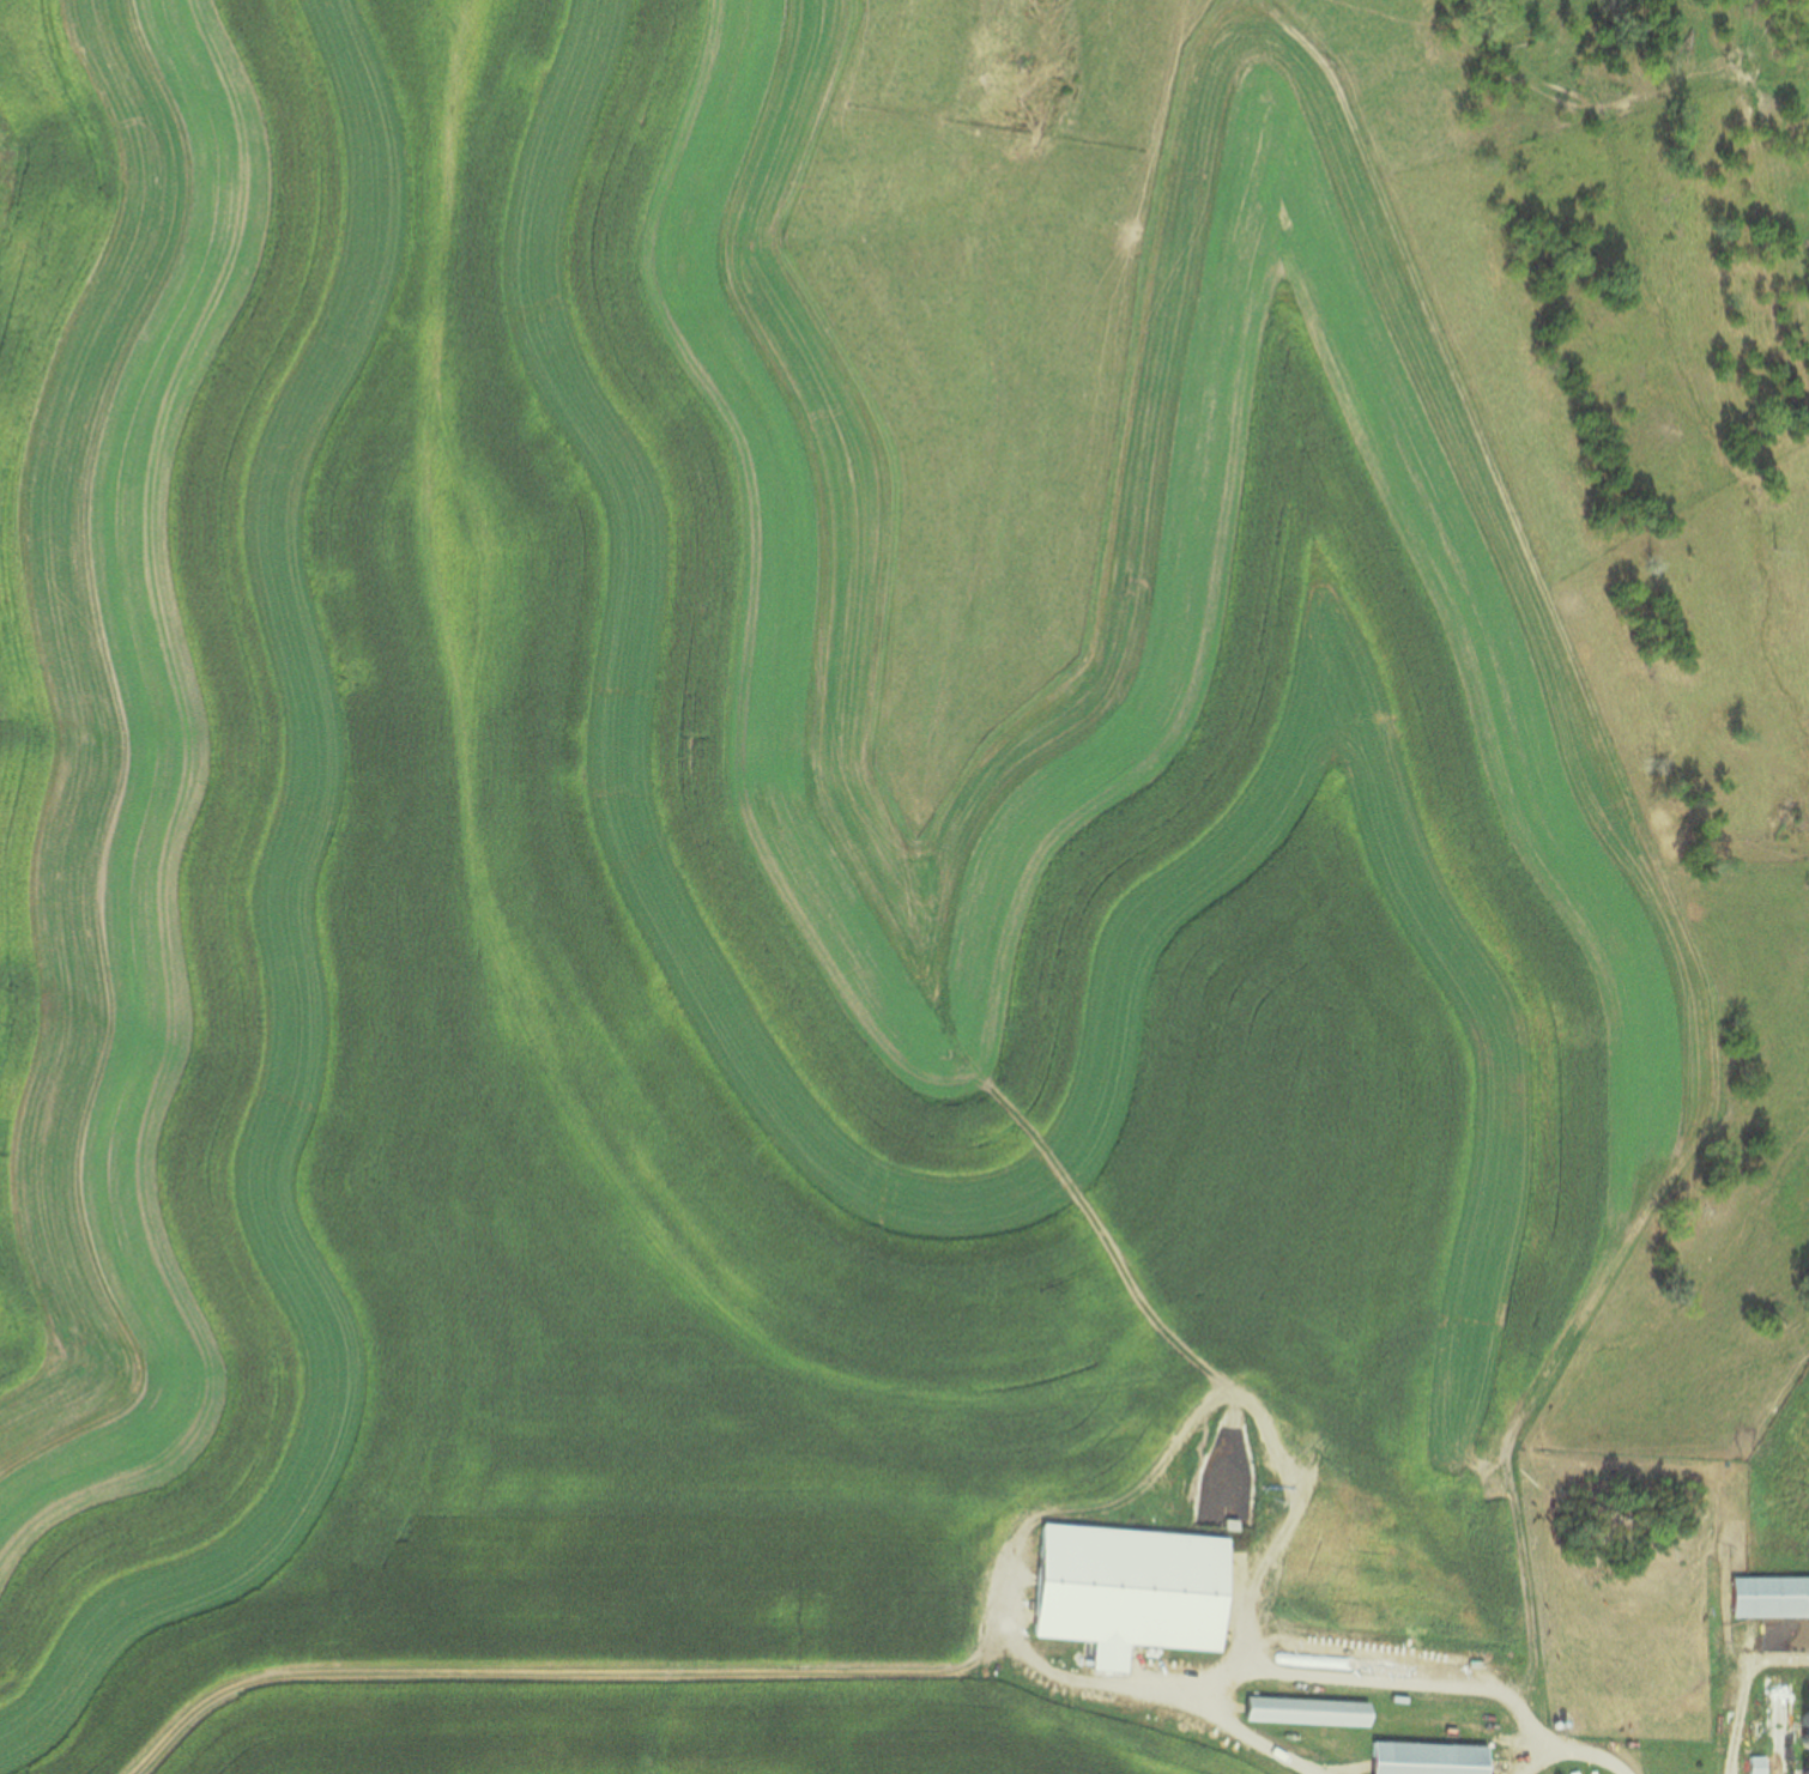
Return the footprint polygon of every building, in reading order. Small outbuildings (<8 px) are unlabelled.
[(1727,1575),(1727,1616),(1808,1616),(1808,1575),(1727,1575)] [(1761,1676),(1760,1718),(1748,1718),(1747,1739),(1761,1740),(1761,1755),(1747,1754),(1746,1773),(1808,1773),(1808,1765),(1791,1764),(1792,1744),(1807,1744),(1807,1726),(1805,1726),(1805,1711),(1790,1710),(1791,1676),(1761,1676)] [(1363,1724),(1364,1701),(1244,1696),(1244,1705),(1255,1705),(1255,1720),(1363,1724)] [(1484,1743),(1365,1741),(1365,1773),(1483,1773),(1484,1743)]
